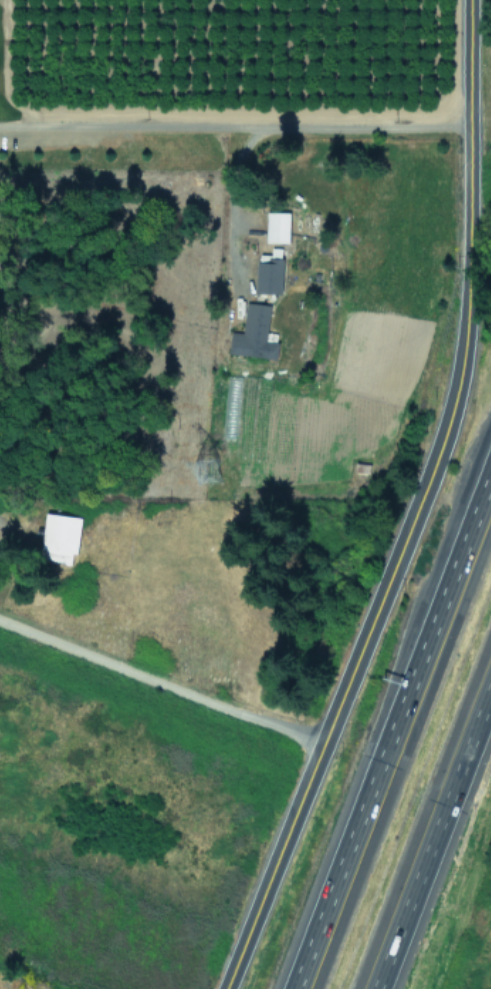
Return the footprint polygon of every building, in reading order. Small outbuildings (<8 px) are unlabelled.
[(289,212),(267,212),(266,241),(289,242),(289,212)] [(282,248),(271,248),(271,255),(258,254),(256,292),(281,293),(282,248)] [(228,353),(275,359),(278,334),(267,333),(270,304),(246,302),(242,332),(231,331),(228,353)]
